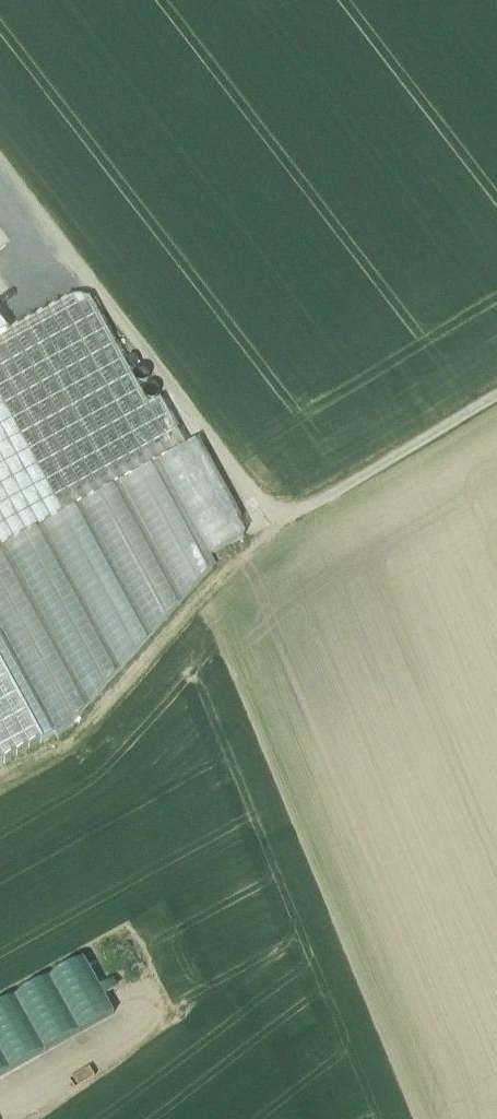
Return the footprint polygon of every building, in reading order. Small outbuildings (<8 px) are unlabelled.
[(185,449),(160,401),(147,408),(90,301),(72,299),(0,338),(0,550),(116,487),(158,464),(185,449)] [(247,519),(203,439),(185,449),(158,464),(211,560),(249,538),(241,522),(247,519)] [(211,560),(158,464),(116,487),(175,596),(218,573),(211,560)] [(183,611),(175,596),(116,487),(0,550),(0,631),(62,745),(183,611)] [(59,745),(0,637),(0,777),(59,745)] [(0,1007),(0,1078),(113,1016),(83,962),(0,1007)]
